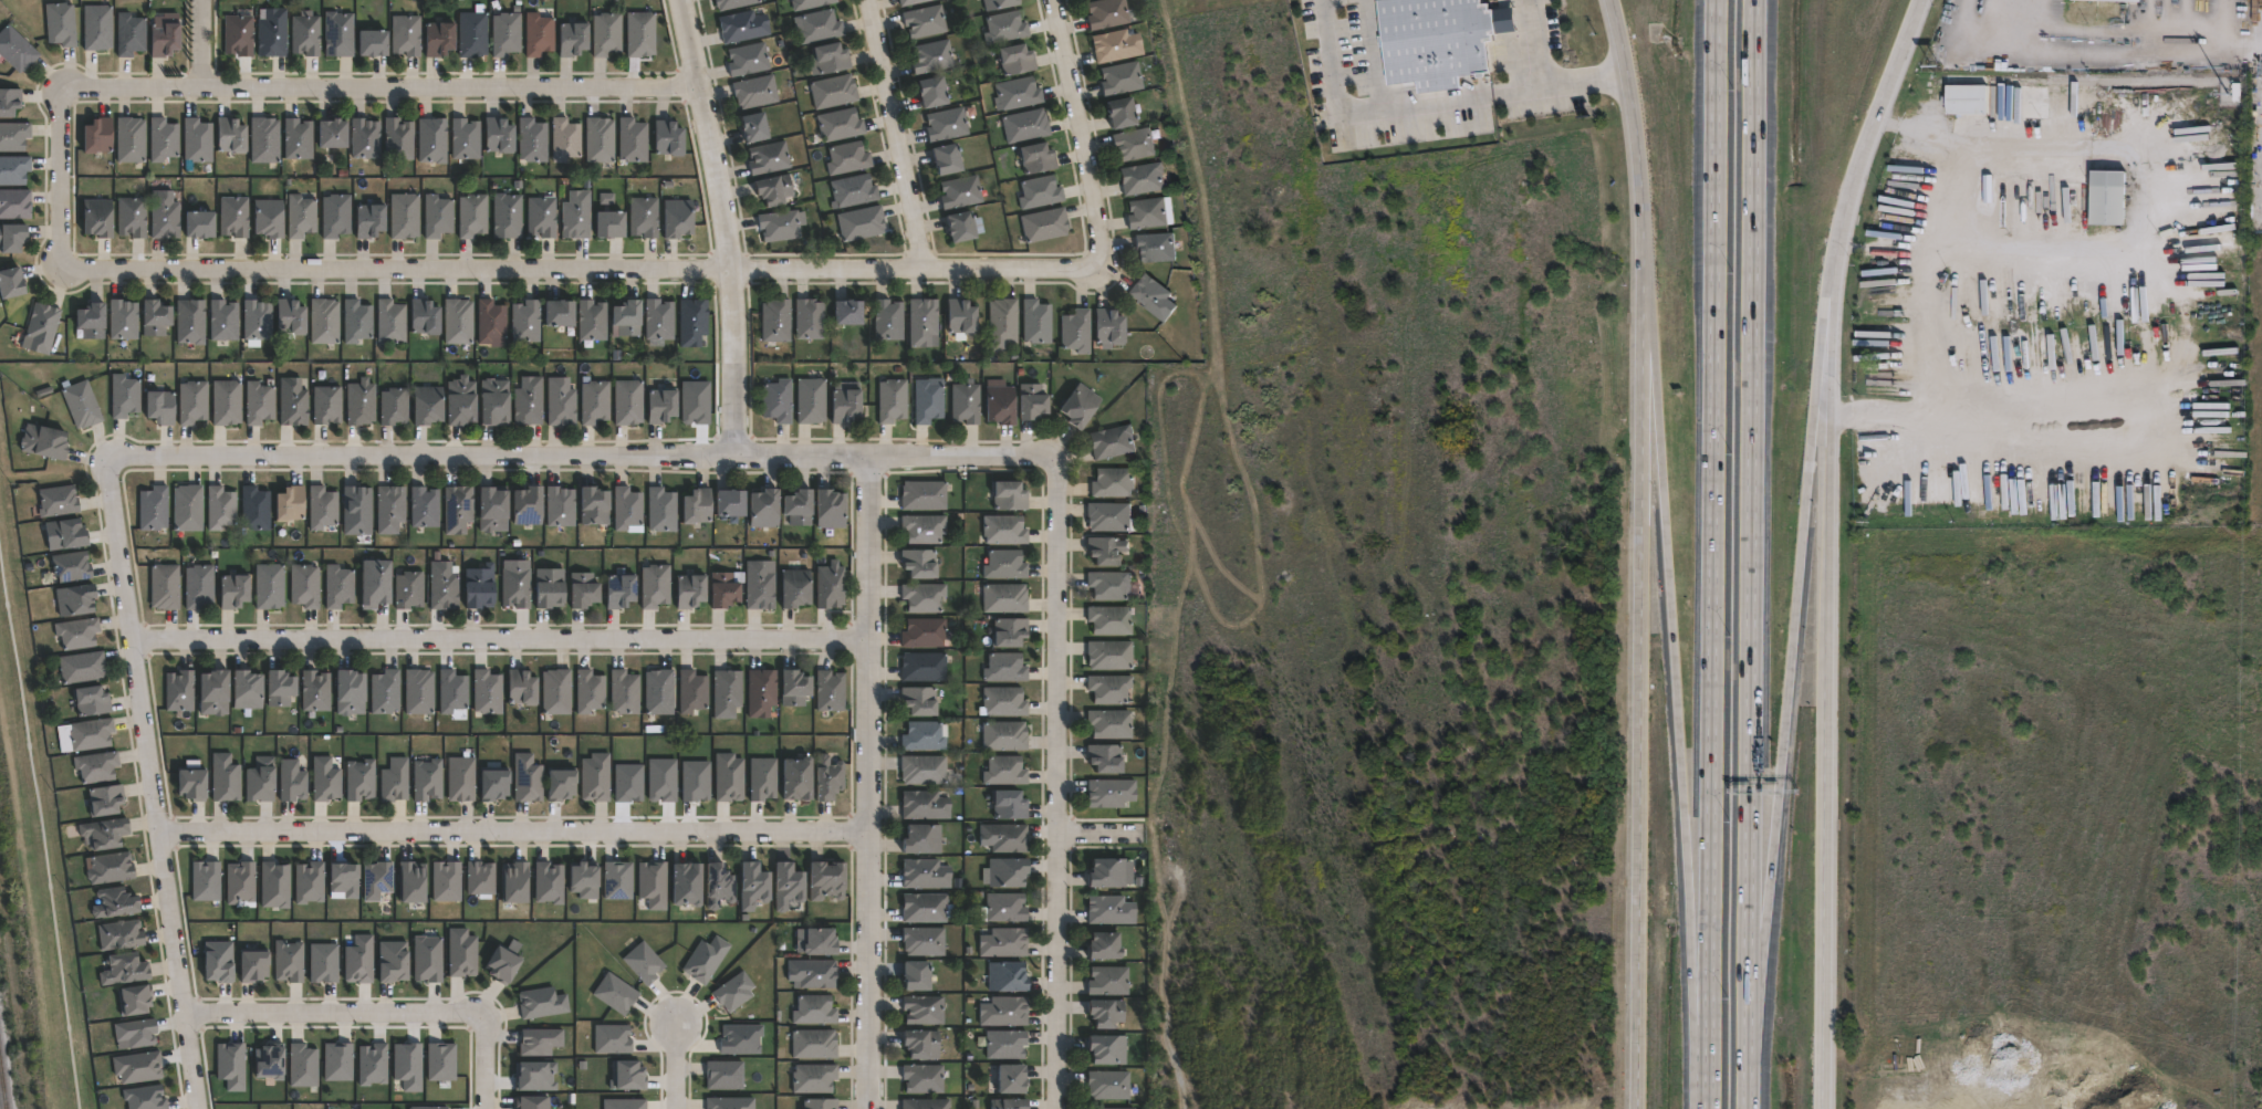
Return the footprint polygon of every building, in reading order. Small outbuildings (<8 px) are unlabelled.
[(716,9),(714,0),(760,0),(761,3),(719,12),(718,8),(716,9)] [(794,12),(792,0),(793,0),(837,0),(837,3),(794,12)] [(987,13),(984,0),(1019,0),(1021,7),(987,13)] [(1087,2),(1098,0),(1126,0),(1130,22),(1092,30),(1088,15),(1093,14),(1092,12),(1090,12),(1087,2)] [(1386,84),(1376,0),(1480,0),(1480,3),(1486,3),(1486,9),(1491,9),(1491,11),(1511,9),(1513,28),(1493,30),(1493,32),(1489,33),(1490,40),(1484,40),(1489,71),(1455,75),(1457,87),(1416,93),(1415,80),(1386,84)] [(65,4),(65,6),(73,6),(75,49),(62,49),(61,43),(48,44),(46,6),(65,4)] [(942,4),(948,33),(911,41),(909,31),(911,30),(911,27),(906,28),(903,13),(942,4)] [(107,52),(84,52),(83,7),(111,7),(112,49),(107,49),(107,52)] [(833,9),(836,23),(842,22),(845,35),(801,45),(799,33),(803,32),(800,17),(833,9)] [(286,57),(259,57),(258,22),(264,22),(263,10),(285,10),(286,57)] [(753,10),(754,17),(767,14),(771,36),(725,46),(719,18),(753,10)] [(1019,11),(1022,23),(1028,22),(1031,38),(987,48),(983,34),(989,33),(986,18),(1019,11)] [(336,12),(336,14),(353,14),(353,57),(341,57),(341,59),(325,59),(325,12),(336,12)] [(129,13),(129,19),(146,19),(146,51),(131,51),(132,57),(117,57),(117,13),(129,13)] [(483,59),(460,59),(459,14),(487,13),(487,55),(483,55),(483,59)] [(508,59),(492,59),(492,17),(500,17),(500,13),(520,13),(520,53),(508,53),(508,59)] [(539,13),(539,19),(554,19),(555,52),(541,52),(541,57),(527,59),(527,13),(539,13)] [(622,13),(621,54),(607,54),(607,59),(592,57),(593,17),(598,17),(598,13),(622,13)] [(650,59),(627,59),(626,14),(654,14),(655,55),(650,55),(650,59)] [(253,18),(252,59),(238,57),(238,52),(236,52),(236,55),(223,55),(225,17),(253,18)] [(320,17),(320,57),(305,57),(305,53),(302,53),(302,55),(291,55),(291,17),(320,17)] [(420,17),(420,59),(405,57),(405,53),(402,53),(402,55),(392,55),(392,17),(420,17)] [(19,73),(0,55),(0,33),(8,24),(40,54),(24,71),(22,69),(19,73)] [(169,59),(150,57),(150,24),(178,25),(178,52),(169,52),(169,59)] [(445,51),(445,60),(439,60),(439,57),(426,57),(426,24),(454,24),(454,51),(445,51)] [(580,57),(560,57),(560,24),(588,24),(588,52),(580,52),(580,57)] [(1127,29),(1128,34),(1139,32),(1145,54),(1098,64),(1092,35),(1127,29)] [(373,57),(373,59),(366,59),(366,57),(357,57),(358,31),(386,31),(386,57),(373,57)] [(949,40),(955,69),(916,76),(913,61),(918,60),(917,57),(915,59),(913,48),(949,40)] [(765,42),(771,71),(731,79),(728,63),(733,62),(732,60),(730,61),(728,50),(765,42)] [(840,43),(841,52),(847,50),(852,70),(813,79),(809,60),(814,59),(812,49),(840,43)] [(1025,45),(1026,53),(1034,52),(1038,71),(1004,77),(999,50),(1025,45)] [(1138,61),(1144,88),(1105,97),(1102,82),(1107,81),(1107,77),(1104,79),(1102,69),(1138,61)] [(851,74),(852,79),(854,79),(859,101),(815,112),(809,84),(851,74)] [(779,103),(763,106),(762,105),(741,111),(740,107),(738,107),(733,84),(773,75),(779,103)] [(1034,76),(1036,90),(1042,88),(1044,104),(1003,113),(1000,95),(997,95),(994,84),(1034,76)] [(949,106),(926,112),(919,83),(942,77),(949,106)] [(1987,111),(2012,111),(2012,136),(1951,136),(1950,111),(1946,111),(1946,102),(1941,102),(1940,102),(1940,97),(1940,93),(1947,93),(1947,82),(1987,82),(1987,111)] [(12,115),(0,115),(0,88),(20,88),(19,102),(19,107),(12,107),(12,115)] [(1134,95),(1139,123),(1113,128),(1111,116),(1109,116),(1108,107),(1109,107),(1108,100),(1134,95)] [(965,107),(970,136),(929,145),(926,129),(931,128),(931,126),(929,126),(927,115),(965,107)] [(855,108),(858,122),(864,121),(867,134),(825,144),(824,136),(822,137),(817,117),(855,108)] [(1043,108),(1044,113),(1045,113),(1047,122),(1049,122),(1052,137),(1008,146),(1002,117),(1043,108)] [(770,142),(747,146),(740,119),(763,114),(770,142)] [(111,117),(111,151),(97,151),(97,150),(82,150),(82,124),(91,124),(91,116),(111,117)] [(165,116),(165,124),(178,123),(178,157),(163,157),(163,160),(150,160),(150,116),(165,116)] [(199,116),(199,122),(211,122),(212,163),(190,164),(190,159),(185,159),(184,117),(199,116)] [(236,116),(237,124),(244,124),(246,150),(217,151),(216,117),(236,116)] [(338,116),(338,119),(346,119),(345,146),(317,146),(319,119),(332,119),(332,116),(338,116)] [(400,116),(400,121),(414,122),(413,160),(385,159),(385,116),(400,116)] [(505,116),(505,123),(513,123),(513,153),(501,153),(501,150),(498,150),(498,151),(488,150),(488,145),(484,145),(486,116),(505,116)] [(533,116),(533,122),(546,122),(548,163),(528,163),(528,159),(519,159),(519,116),(533,116)] [(567,116),(567,123),(581,123),(581,157),(564,157),(564,163),(552,163),(552,116),(567,116)] [(600,116),(600,118),(609,118),(609,119),(617,119),(616,155),(612,155),(612,170),(604,170),(604,163),(586,163),(586,116),(600,116)] [(131,117),(140,117),(140,118),(145,118),(144,163),(116,163),(116,117),(131,117)] [(274,117),(274,119),(279,119),(279,163),(251,161),(251,117),(274,117)] [(299,118),(299,123),(301,123),(301,121),(312,121),(312,158),(285,158),(285,117),(299,118)] [(364,117),(364,119),(371,119),(371,121),(378,121),(378,157),(353,157),(352,117),(364,117)] [(446,117),(447,164),(435,164),(435,161),(418,161),(418,118),(430,118),(436,118),(436,117),(446,117)] [(466,117),(466,123),(470,123),(470,121),(480,121),(480,158),(465,158),(465,165),(458,165),(458,159),(452,159),(452,117),(466,117)] [(634,117),(634,122),(647,122),(647,163),(627,163),(627,159),(619,159),(619,117),(634,117)] [(675,119),(675,126),(684,126),(684,154),(668,154),(658,155),(658,147),(656,147),(656,119),(675,119)] [(24,150),(0,151),(0,123),(30,123),(30,136),(24,136),(24,150)] [(1151,126),(1157,155),(1122,163),(1118,148),(1116,149),(1113,135),(1151,126)] [(861,140),(864,155),(871,154),(874,167),(830,177),(826,164),(831,163),(827,148),(861,140)] [(785,142),(791,169),(779,172),(779,170),(751,177),(749,167),(755,166),(753,159),(751,159),(749,149),(785,142)] [(1046,144),(1047,153),(1054,151),(1059,169),(1025,177),(1022,160),(1020,161),(1017,149),(1046,144)] [(962,172),(939,178),(932,150),(957,145),(962,172)] [(24,185),(0,185),(0,156),(31,156),(31,170),(24,170),(24,185)] [(1164,172),(1165,178),(1166,178),(1168,189),(1125,196),(1120,168),(1164,161),(1165,172),(1164,172)] [(2124,170),(2123,224),(2089,224),(2091,170),(2124,170)] [(869,175),(872,187),(877,186),(880,200),(832,210),(830,198),(834,198),(831,182),(869,175)] [(794,196),(783,199),(785,206),(767,211),(764,201),(761,202),(760,198),(758,198),(754,184),(789,176),(794,196)] [(978,176),(983,203),(973,206),(973,205),(945,211),(941,198),(946,197),(946,193),(944,193),(941,184),(978,176)] [(1053,176),(1056,188),(1062,187),(1065,202),(1022,211),(1019,199),(1024,198),(1021,182),(1053,176)] [(31,218),(0,218),(0,189),(31,189),(31,218)] [(173,190),(173,202),(179,202),(179,238),(152,238),(152,190),(173,190)] [(590,190),(590,238),(563,238),(563,232),(562,232),(562,202),(570,202),(570,190),(590,190)] [(454,199),(452,232),(439,232),(439,239),(424,239),(425,192),(438,193),(438,199),(454,199)] [(505,192),(505,195),(521,195),(522,238),(494,238),(493,192),(505,192)] [(300,193),(300,199),(315,199),(315,233),(303,233),(303,239),(288,239),(288,193),(300,193)] [(350,193),(350,234),(340,234),(340,233),(337,233),(336,239),(322,239),(322,197),(330,197),(330,193),(350,193)] [(405,239),(390,239),(390,193),(418,193),(418,236),(414,236),(414,238),(405,238),(405,239)] [(488,193),(487,233),(473,233),(473,239),(458,238),(459,197),(466,197),(466,193),(488,193)] [(248,197),(247,239),(233,239),(233,232),(230,232),(230,236),(220,236),(220,197),(248,197)] [(658,197),(659,238),(645,238),(645,233),(640,233),(640,236),(630,236),(629,197),(658,197)] [(1166,197),(1169,226),(1132,230),(1129,216),(1134,215),(1134,211),(1129,212),(1128,201),(1166,197)] [(144,198),(144,239),(132,238),(132,232),(127,232),(127,236),(117,236),(117,198),(144,198)] [(555,198),(555,238),(541,238),(541,232),(538,232),(538,236),(528,236),(528,198),(555,198)] [(282,199),(282,238),(268,238),(268,233),(263,233),(253,233),(254,199),(282,199)] [(689,199),(689,211),(694,211),(694,233),(679,233),(679,238),(665,238),(665,199),(689,199)] [(369,239),(355,239),(356,206),(368,206),(368,203),(384,203),(384,230),(376,230),(376,237),(369,237),(369,239)] [(884,234),(844,243),(838,216),(882,207),(885,221),(884,221),(886,230),(883,231),(884,234)] [(111,209),(110,237),(96,237),(96,233),(82,233),(82,208),(111,209)] [(1069,237),(1029,245),(1022,218),(1065,208),(1071,231),(1067,232),(1069,237)] [(212,210),(213,237),(204,237),(197,237),(197,236),(185,236),(184,211),(212,210)] [(612,236),(612,237),(605,237),(605,236),(596,236),(596,210),(624,210),(624,236),(612,236)] [(799,211),(799,212),(804,212),(806,227),(799,228),(801,239),(764,243),(763,233),(764,233),(764,230),(760,231),(759,216),(799,211)] [(972,212),(973,220),(981,219),(984,231),(977,233),(978,239),(953,243),(948,218),(972,212)] [(19,252),(0,252),(0,224),(0,223),(24,223),(24,238),(22,238),(22,242),(19,242),(19,252)] [(1176,232),(1178,260),(1142,263),(1140,248),(1137,248),(1136,234),(1176,232)] [(1,297),(0,293),(0,270),(18,265),(24,292),(1,297)] [(1178,304),(1166,321),(1128,293),(1145,271),(1174,293),(1170,297),(1178,304)] [(338,301),(338,344),(311,344),(311,297),(324,297),(324,300),(334,300),(334,301),(338,301)] [(121,299),(121,301),(127,301),(127,302),(137,302),(137,339),(110,339),(111,299),(121,299)] [(157,300),(157,305),(170,305),(170,325),(165,325),(165,336),(143,336),(143,299),(157,300)] [(296,299),(296,306),(304,306),(304,333),(289,333),(277,333),(277,299),(296,299)] [(358,299),(358,305),(372,305),(372,338),(356,338),(356,343),(344,343),(345,299),(358,299)] [(405,304),(405,345),(386,345),(386,342),(377,342),(378,299),(393,300),(393,304),(405,304)] [(424,299),(424,300),(430,300),(430,306),(439,305),(440,333),(410,333),(410,299),(424,299)] [(459,299),(459,300),(468,300),(468,301),(472,301),(472,344),(444,344),(445,299),(459,299)] [(563,299),(562,301),(574,301),(573,326),(544,325),(545,301),(559,301),(559,299),(563,299)] [(593,299),(593,305),(596,305),(596,303),(606,303),(606,342),(578,342),(578,299),(593,299)] [(640,299),(639,335),(618,335),(618,325),(613,325),(613,305),(626,306),(626,299),(640,299)] [(660,299),(660,304),(664,304),(664,302),(674,302),(674,339),(664,339),(664,347),(649,347),(649,339),(646,339),(646,299),(660,299)] [(791,300),(791,342),(761,342),(762,303),(765,303),(765,299),(791,300)] [(814,299),(814,301),(824,301),(824,339),(796,339),(796,299),(814,299)] [(889,299),(889,303),(893,303),(893,302),(904,301),(904,341),(875,341),(875,299),(889,299)] [(931,347),(910,347),(910,299),(938,299),(937,346),(931,346),(931,347)] [(962,299),(968,299),(968,306),(977,306),(977,333),(977,334),(966,334),(966,341),(955,341),(955,333),(949,333),(948,299),(962,299)] [(1019,344),(990,344),(990,302),(994,302),(993,300),(1003,300),(1003,299),(1018,299),(1019,344)] [(1039,299),(1039,304),(1051,304),(1052,344),(1033,344),(1033,342),(1024,342),(1023,299),(1039,299)] [(204,300),(204,344),(192,344),(177,343),(177,300),(204,300)] [(225,304),(227,304),(228,302),(239,303),(238,341),(210,339),(211,300),(225,300),(225,304)] [(256,300),(256,302),(271,302),(271,341),(259,341),(259,347),(247,347),(247,339),(243,339),(244,300),(256,300)] [(493,300),(493,305),(505,304),(505,338),(491,338),(491,344),(479,344),(478,300),(493,300)] [(540,300),(540,342),(512,342),(512,303),(522,303),(522,305),(524,305),(524,300),(540,300)] [(701,348),(680,348),(680,300),(708,300),(708,335),(701,335),(701,348)] [(862,324),(835,325),(835,300),(862,300),(862,324)] [(61,310),(48,355),(22,348),(34,302),(61,310)] [(104,302),(104,338),(83,338),(83,328),(75,328),(75,308),(90,307),(88,302),(104,302)] [(1111,307),(1111,308),(1117,308),(1117,315),(1126,315),(1127,343),(1126,343),(1126,345),(1114,345),(1114,349),(1102,349),(1102,342),(1097,342),(1096,308),(1111,307)] [(1091,308),(1091,354),(1077,354),(1077,348),(1062,348),(1062,315),(1075,315),(1075,308),(1091,308)] [(124,374),(124,379),(139,379),(139,411),(126,412),(126,419),(112,419),(111,374),(124,374)] [(468,375),(468,381),(476,381),(476,421),(467,421),(467,425),(462,425),(448,425),(448,421),(449,381),(452,381),(452,379),(460,379),(460,375),(468,375)] [(542,425),(514,425),(514,389),(521,389),(521,376),(542,376),(542,425)] [(590,376),(590,381),(609,381),(609,420),(596,420),(596,426),(582,426),(581,384),(583,384),(583,376),(590,376)] [(301,379),(301,389),(309,389),(309,425),(282,425),(282,389),(282,379),(290,379),(290,377),(301,377),(301,379)] [(369,377),(369,385),(376,385),(375,422),(372,422),(372,426),(372,427),(363,427),(363,425),(347,425),(347,421),(348,384),(362,384),(362,377),(369,377)] [(570,377),(570,389),(576,389),(576,426),(548,426),(548,377),(570,377)] [(493,378),(493,380),(509,380),(508,426),(494,426),(494,423),(481,423),(482,380),(486,380),(486,378),(493,378)] [(791,378),(791,425),(776,425),(776,418),(764,418),(763,384),(778,384),(778,378),(791,378)] [(822,423),(799,423),(799,379),(825,378),(825,421),(822,421),(822,423)] [(930,425),(916,425),(915,380),(928,380),(928,378),(944,378),(944,418),(930,418),(930,425)] [(103,420),(90,426),(81,429),(80,427),(76,429),(60,390),(86,379),(103,420)] [(894,423),(879,423),(879,383),(886,383),(886,379),(907,379),(907,418),(894,418),(894,423)] [(194,426),(179,426),(179,384),(186,384),(186,380),(207,380),(207,420),(194,420),(194,426)] [(241,380),(240,423),(236,423),(236,425),(212,425),(213,380),(241,380)] [(259,380),(259,386),(274,386),(274,420),(260,420),(261,427),(247,427),(246,380),(259,380)] [(629,426),(615,426),(615,380),(642,380),(642,422),(638,422),(638,425),(629,425),(629,426)] [(1103,399),(1081,429),(1070,421),(1072,419),(1060,410),(1080,383),(1103,399)] [(1042,384),(1042,394),(1050,394),(1050,412),(1041,412),(1041,418),(1036,418),(1036,420),(1021,420),(1021,384),(1042,384)] [(706,427),(705,385),(678,386),(677,427),(706,427)] [(980,385),(980,425),(966,425),(966,419),(961,419),(961,421),(952,421),(952,385),(980,385)] [(329,425),(315,425),(315,422),(315,387),(342,387),(342,422),(329,422),(329,425)] [(408,388),(408,423),(399,423),(399,422),(394,422),(394,426),(381,425),(381,391),(388,391),(388,387),(408,388)] [(1015,387),(1014,426),(1001,426),(1001,420),(988,420),(988,387),(1015,387)] [(429,425),(414,425),(414,420),(415,388),(442,388),(441,421),(429,421),(429,425)] [(661,425),(648,425),(648,389),(676,389),(676,417),(668,417),(668,422),(661,422),(661,425)] [(846,423),(833,423),(832,389),(862,389),(862,416),(853,416),(853,421),(846,422),(846,423)] [(173,391),(174,426),(160,426),(160,423),(154,423),(154,418),(145,418),(144,391),(173,391)] [(65,432),(63,441),(66,441),(62,460),(20,451),(21,447),(19,447),(21,438),(23,438),(25,423),(65,432)] [(1134,435),(1136,442),(1138,451),(1096,460),(1091,433),(1134,425),(1136,433),(1134,435)] [(1135,496),(1092,496),(1092,482),(1097,482),(1097,468),(1136,469),(1136,490),(1135,490),(1135,496)] [(947,510),(901,511),(901,485),(905,485),(905,481),(947,481),(947,510)] [(1021,481),(1021,490),(1029,490),(1029,510),(994,510),(994,495),(996,495),(996,493),(992,493),(992,481),(1021,481)] [(71,485),(74,502),(76,502),(77,510),(75,510),(51,513),(51,516),(40,517),(37,519),(35,504),(38,504),(37,491),(71,485)] [(159,531),(138,531),(139,491),(152,491),(152,485),(167,485),(166,529),(159,527),(159,531)] [(201,532),(174,532),(174,488),(178,488),(178,485),(187,485),(201,485),(201,532)] [(222,485),(222,492),(236,492),(236,525),(220,525),(220,532),(207,532),(207,485),(222,485)] [(256,485),(256,492),(269,491),(270,531),(249,531),(249,529),(242,529),(241,485),(256,485)] [(303,485),(303,520),(290,519),(290,520),(274,520),(274,493),(283,493),(283,485),(303,485)] [(324,485),(324,491),(336,492),(336,525),(322,525),(322,531),(310,531),(310,485),(324,485)] [(541,525),(513,524),(513,490),(527,490),(527,485),(541,485),(541,490),(541,525)] [(598,485),(598,490),(608,490),(608,524),(581,524),(581,485),(598,485)] [(629,485),(629,492),(642,492),(642,526),(626,526),(626,532),(614,532),(614,485),(629,485)] [(372,488),(371,535),(343,535),(343,487),(355,487),(372,488)] [(398,535),(377,535),(377,487),(405,487),(405,522),(398,522),(398,535)] [(426,487),(426,492),(428,492),(428,489),(438,489),(439,526),(410,526),(410,487),(426,487)] [(466,534),(445,535),(445,487),(471,487),(471,522),(465,522),(466,534)] [(493,487),(493,491),(507,491),(507,531),(492,532),(492,533),(484,533),(484,531),(479,531),(479,487),(493,487)] [(560,487),(560,489),(574,489),(574,526),(546,526),(546,487),(560,487)] [(676,492),(676,532),(656,532),(656,530),(648,530),(649,487),(664,487),(664,491),(676,492)] [(695,524),(682,524),(682,495),(691,495),(691,489),(697,489),(711,489),(711,515),(708,515),(708,522),(695,522),(695,524)] [(733,489),(733,490),(744,490),(744,516),(716,516),(716,490),(729,490),(729,489),(733,489)] [(779,527),(750,527),(750,492),(763,492),(763,489),(778,489),(779,527)] [(811,515),(811,526),(790,526),(790,515),(783,515),(783,495),(792,495),(793,492),(798,492),(798,489),(813,489),(812,515),(811,515)] [(833,489),(833,492),(837,492),(837,493),(846,493),(846,529),(816,529),(816,489),(833,489)] [(1133,503),(1133,519),(1139,519),(1139,532),(1091,531),(1091,526),(1090,526),(1090,519),(1088,519),(1088,503),(1133,503)] [(942,529),(942,545),(908,545),(908,531),(901,531),(901,515),(946,515),(946,529),(942,529)] [(1023,516),(1023,529),(1029,530),(1029,544),(987,544),(987,536),(983,536),(983,515),(1023,516)] [(76,517),(79,526),(82,525),(83,529),(84,529),(86,546),(48,552),(43,523),(76,517)] [(1122,537),(1122,550),(1124,550),(1124,566),(1097,566),(1097,558),(1091,558),(1091,552),(1087,552),(1087,537),(1122,537)] [(1022,551),(1022,564),(1029,564),(1028,578),(983,578),(983,565),(989,565),(989,550),(1022,551)] [(86,561),(86,564),(90,564),(91,577),(59,582),(58,575),(53,576),(52,567),(55,567),(54,555),(87,551),(88,561),(86,561)] [(934,551),(934,563),(938,563),(938,578),(910,578),(910,571),(901,571),(901,551),(934,551)] [(838,559),(838,566),(844,566),(844,606),(840,606),(840,609),(817,609),(817,567),(831,567),(831,559),(838,559)] [(377,610),(362,609),(362,604),(363,561),(389,561),(389,604),(377,604),(377,610)] [(452,562),(452,574),(459,574),(459,609),(452,609),(431,609),(432,562),(452,562)] [(768,562),(768,573),(774,573),(774,609),(746,609),(747,562),(768,562)] [(480,609),(466,609),(466,569),(484,569),(484,563),(493,563),(492,607),(480,607),(480,609)] [(338,564),(338,569),(354,569),(354,605),(343,605),(343,604),(340,604),(340,609),(326,609),(325,564),(338,564)] [(179,565),(178,609),(155,609),(156,607),(150,607),(150,565),(179,565)] [(213,605),(212,606),(205,606),(205,605),(200,605),(200,610),(186,610),(186,567),(192,567),(192,566),(213,565),(213,605)] [(279,610),(256,609),(256,565),(283,565),(283,607),(279,607),(279,610)] [(312,565),(312,567),(319,567),(317,610),(304,610),(304,605),(291,605),(291,565),(312,565)] [(670,565),(670,605),(660,605),(657,605),(657,609),(642,609),(642,568),(649,568),(649,565),(670,565)] [(530,568),(530,609),(515,609),(515,603),(512,603),(512,607),(502,607),(501,568),(530,568)] [(550,609),(535,609),(535,569),(563,569),(563,607),(550,607),(550,609)] [(795,608),(782,608),(782,571),(810,571),(810,605),(795,605),(795,608)] [(410,609),(395,609),(395,576),(403,576),(403,572),(424,573),(424,606),(410,606),(410,609)] [(593,573),(593,584),(600,584),(600,603),(591,604),(591,606),(586,606),(586,609),(571,609),(571,573),(593,573)] [(734,573),(734,583),(740,583),(741,603),(731,603),(731,607),(727,607),(727,609),(711,609),(711,573),(734,573)] [(1133,573),(1133,598),(1128,598),(1128,600),(1095,601),(1095,587),(1088,587),(1088,573),(1133,573)] [(622,609),(607,610),(607,576),(635,575),(635,603),(627,603),(627,608),(622,608),(622,609)] [(691,610),(677,610),(677,575),(706,576),(706,603),(698,603),(698,608),(691,608),(691,610)] [(240,608),(220,608),(220,576),(248,576),(248,601),(240,601),(240,608)] [(92,613),(59,618),(54,590),(93,584),(95,598),(90,598),(92,613)] [(942,596),(941,614),(907,613),(908,599),(901,599),(901,584),(947,585),(946,597),(942,596)] [(1025,584),(1025,588),(1028,588),(1028,613),(983,613),(983,585),(1025,584)] [(1130,607),(1130,615),(1133,615),(1133,635),(1093,635),(1093,621),(1088,621),(1088,607),(1130,607)] [(93,634),(95,647),(63,652),(60,636),(55,637),(53,625),(97,617),(101,632),(93,634)] [(944,648),(901,648),(901,632),(907,632),(907,619),(946,619),(946,640),(944,640),(944,648)] [(1022,648),(993,648),(992,635),(994,635),(994,619),(1028,619),(1028,639),(1022,639),(1022,648)] [(1133,641),(1133,670),(1091,670),(1091,666),(1090,657),(1088,657),(1088,642),(1133,641)] [(104,679),(62,686),(58,658),(103,651),(106,674),(103,674),(104,679)] [(947,682),(901,682),(901,668),(903,668),(903,658),(904,658),(904,653),(947,653),(947,682)] [(1022,653),(1022,667),(1029,667),(1029,681),(983,681),(983,668),(989,668),(989,653),(1022,653)] [(592,669),(592,676),(604,676),(604,701),(602,701),(602,710),(588,710),(590,714),(577,714),(576,669),(592,669)] [(625,669),(625,676),(638,674),(639,715),(619,715),(618,712),(611,712),(611,670),(625,669)] [(247,670),(247,674),(261,674),(261,709),(231,709),(231,670),(247,670)] [(281,670),(281,673),(286,673),(286,677),(295,677),(295,695),(290,695),(290,707),(268,707),(267,670),(281,670)] [(351,670),(351,671),(355,671),(355,674),(364,674),(364,715),(348,715),(348,718),(341,718),(341,715),(336,715),(336,670),(351,670)] [(399,670),(398,711),(392,711),(392,714),(371,714),(372,676),(384,676),(384,670),(399,670)] [(420,670),(420,671),(428,671),(428,672),(432,672),(432,707),(430,707),(430,715),(406,715),(405,670),(420,670)] [(455,670),(455,677),(468,677),(468,700),(465,700),(465,709),(452,709),(452,714),(439,714),(439,670),(455,670)] [(489,670),(489,676),(501,676),(501,714),(481,714),(481,712),(475,712),(475,670),(489,670)] [(536,678),(535,704),(508,703),(509,670),(521,670),(521,671),(528,671),(528,678),(536,678)] [(571,670),(570,714),(543,714),(543,672),(546,672),(548,670),(571,670)] [(674,715),(646,715),(646,672),(650,672),(650,671),(659,671),(659,670),(674,670),(674,715)] [(695,670),(695,676),(709,676),(708,710),(692,710),(691,714),(680,714),(680,670),(695,670)] [(776,671),(775,707),(770,707),(769,719),(748,718),(749,670),(776,671)] [(812,677),(812,697),(805,697),(805,708),(782,708),(783,670),(799,671),(799,673),(802,673),(802,677),(812,677)] [(192,671),(192,712),(166,712),(165,672),(175,672),(175,676),(178,676),(178,671),(192,671)] [(227,671),(227,715),(223,715),(223,718),(215,718),(215,714),(199,714),(199,674),(208,674),(208,671),(212,671),(227,671)] [(316,671),(316,673),(330,673),(330,712),(303,712),(303,671),(316,671)] [(731,671),(731,672),(742,671),(742,707),(734,707),(734,719),(713,719),(713,671),(731,671)] [(832,671),(832,676),(835,676),(835,673),(845,673),(845,711),(817,711),(817,671),(832,671)] [(1128,689),(1128,704),(1094,704),(1094,691),(1088,691),(1088,676),(1133,677),(1133,689),(1128,689)] [(98,686),(100,693),(106,693),(106,699),(108,698),(111,713),(79,719),(76,705),(74,707),(72,690),(98,686)] [(936,688),(936,701),(937,701),(937,716),(910,716),(910,709),(905,709),(905,703),(901,703),(901,688),(936,688)] [(1023,688),(1023,701),(1029,701),(1029,716),(987,716),(987,715),(979,715),(979,708),(983,708),(983,688),(1023,688)] [(1129,711),(1129,728),(1133,728),(1133,740),(1094,740),(1094,725),(1088,725),(1088,711),(1129,711)] [(111,747),(72,753),(71,743),(72,743),(70,724),(112,719),(114,733),(108,734),(111,747)] [(941,722),(941,737),(947,737),(947,751),(901,751),(901,735),(908,735),(908,722),(941,722)] [(1025,722),(1025,728),(1028,728),(1029,750),(983,751),(983,722),(1025,722)] [(1123,746),(1123,758),(1124,758),(1124,774),(1097,774),(1097,765),(1091,765),(1091,761),(1087,760),(1087,745),(1123,746)] [(113,767),(115,781),(82,785),(80,771),(74,771),(72,757),(116,751),(118,766),(113,767)] [(231,753),(231,766),(241,766),(241,801),(209,801),(210,765),(210,752),(231,753)] [(534,754),(534,765),(543,766),(543,799),(533,799),(532,802),(515,802),(515,799),(515,765),(515,754),(534,754)] [(609,798),(609,802),(595,802),(595,798),(593,798),(593,801),(582,801),(582,798),(583,760),(592,761),(592,754),(611,754),(611,761),(609,798)] [(734,755),(734,760),(744,760),(744,798),(744,802),(734,802),(734,798),(731,798),(731,802),(717,802),(717,798),(718,760),(718,754),(734,755)] [(826,754),(826,755),(830,755),(830,765),(836,765),(836,764),(837,762),(842,762),(845,763),(845,789),(838,789),(838,794),(833,794),(833,803),(827,803),(827,804),(817,804),(817,756),(820,756),(820,754),(826,754)] [(947,756),(947,785),(905,785),(905,781),(901,781),(901,772),(901,756),(947,756)] [(1021,756),(1022,770),(1028,770),(1028,785),(983,785),(983,773),(989,772),(989,757),(1021,756)] [(261,804),(246,804),(246,802),(246,770),(257,770),(258,757),(274,757),(274,770),(273,802),(261,802),(261,804)] [(332,757),(332,770),(342,770),(341,799),(333,798),(333,801),(330,799),(330,802),(313,802),(313,798),(314,770),(314,757),(332,757)] [(395,803),(382,803),(382,801),(382,771),(390,771),(390,757),(408,758),(408,771),(408,801),(395,801),(395,803)] [(813,801),(783,801),(783,760),(803,760),(805,757),(810,757),(813,760),(813,801)] [(463,803),(448,803),(448,801),(449,758),(476,758),(475,802),(463,802),(463,803)] [(764,802),(751,802),(751,798),(752,758),(778,760),(776,798),(764,798),(764,802)] [(299,760),(299,772),(307,772),(306,796),(306,798),(299,798),(299,796),(296,796),(296,802),(281,802),(281,796),(281,771),(281,760),(299,760)] [(375,764),(375,796),(375,799),(364,799),(364,796),(362,796),(362,803),(346,802),(347,796),(347,763),(347,762),(355,762),(355,764),(366,764),(366,760),(375,760),(375,764)] [(442,763),(441,798),(429,798),(429,802),(414,802),(414,798),(415,763),(415,762),(423,762),(423,763),(431,763),(431,760),(442,760),(442,763)] [(670,803),(670,762),(643,764),(644,804),(670,803)] [(638,803),(636,766),(614,767),(614,801),(638,803)] [(705,803),(706,766),(678,766),(678,804),(705,803)] [(205,768),(205,797),(200,797),(200,799),(187,799),(187,797),(183,797),(183,792),(176,792),(176,768),(184,768),(205,768)] [(502,799),(481,799),(481,796),(481,771),(509,772),(508,796),(502,796),(502,799)] [(563,802),(548,802),(548,797),(549,771),(576,771),(576,797),(563,797),(563,802)] [(1124,808),(1088,808),(1088,781),(1136,781),(1136,802),(1124,802),(1124,808)] [(117,815),(90,818),(87,803),(93,802),(91,789),(122,785),(124,798),(122,799),(122,805),(116,806),(117,815)] [(1028,801),(1028,820),(994,819),(994,804),(992,804),(992,791),(1022,792),(1022,801),(1028,801)] [(939,792),(939,798),(951,798),(951,819),(903,819),(903,792),(939,792)] [(118,837),(119,848),(92,852),(90,838),(80,839),(79,825),(125,818),(127,835),(118,837)] [(1026,839),(1026,846),(1028,846),(1028,854),(992,854),(992,846),(980,846),(980,825),(1028,825),(1028,839),(1026,839)] [(941,855),(904,855),(904,840),(908,840),(908,826),(941,826),(941,855)] [(128,861),(128,866),(134,865),(136,879),(91,886),(91,881),(87,879),(86,872),(87,870),(91,870),(88,858),(127,852),(131,854),(132,861),(128,861)] [(1025,875),(1025,889),(990,888),(990,882),(983,882),(983,869),(989,869),(989,859),(1029,859),(1029,875),(1025,875)] [(939,860),(939,867),(951,867),(951,889),(903,889),(903,860),(939,860)] [(1127,888),(1091,889),(1091,875),(1093,875),(1093,860),(1127,860),(1127,888)] [(237,904),(223,904),(223,901),(223,864),(240,864),(240,861),(254,861),(254,864),(254,901),(238,901),(237,904)] [(324,868),(323,901),(306,901),(306,906),(295,906),(295,901),(296,867),(296,865),(306,865),(305,867),(311,867),(311,861),(324,861),(324,868)] [(379,901),(364,901),(364,891),(364,864),(377,865),(377,861),(393,861),(393,865),(392,891),(379,891),(379,901)] [(414,861),(414,864),(424,864),(424,901),(399,901),(400,864),(400,861),(414,861)] [(479,861),(479,865),(487,865),(487,862),(496,862),(496,865),(494,896),(468,896),(468,865),(468,861),(479,861)] [(528,902),(502,902),(502,864),(517,864),(517,861),(528,861),(528,864),(528,902)] [(462,862),(461,901),(434,901),(434,862),(445,862),(445,867),(446,867),(446,862),(462,862)] [(550,862),(550,866),(565,866),(565,904),(554,904),(554,901),(536,901),(536,862),(550,862)] [(667,897),(667,910),(648,910),(649,897),(639,896),(639,862),(667,862),(667,897)] [(760,862),(759,873),(770,873),(770,901),(769,903),(763,903),(761,902),(761,901),(754,901),(754,903),(755,903),(755,909),(754,909),(754,912),(742,912),(742,862),(760,862)] [(289,907),(289,908),(278,908),(278,907),(261,907),(262,864),(289,864),(289,907)] [(691,864),(691,865),(701,865),(701,907),(699,907),(699,909),(695,909),(695,911),(680,911),(680,907),(674,907),(673,866),(688,866),(688,864),(691,864)] [(723,864),(723,871),(729,871),(729,877),(737,877),(736,902),(733,904),(730,904),(727,902),(727,901),(720,900),(720,909),(717,909),(717,912),(711,912),(711,910),(707,910),(707,865),(716,865),(716,864),(723,864)] [(793,864),(793,873),(805,873),(805,901),(803,904),(799,904),(796,902),(796,901),(789,901),(789,912),(784,912),(784,914),(780,914),(780,912),(775,912),(775,864),(793,864)] [(845,864),(845,891),(845,899),(843,901),(838,901),(834,900),(834,897),(824,897),(824,900),(822,902),(811,902),(811,864),(825,864),(825,867),(835,867),(835,864),(845,864)] [(345,865),(345,866),(358,866),(358,898),(345,899),(345,892),(332,892),(331,865),(345,865)] [(628,865),(626,903),(597,906),(598,868),(628,865)] [(217,903),(217,866),(190,867),(189,902),(217,903)] [(592,902),(592,868),(569,869),(569,896),(592,902)] [(123,887),(124,894),(128,894),(129,899),(137,898),(138,907),(137,907),(138,913),(93,920),(93,917),(92,917),(91,910),(92,910),(91,907),(100,906),(98,900),(96,898),(95,893),(96,891),(123,887)] [(1023,904),(1023,908),(1028,908),(1028,922),(980,923),(980,909),(988,909),(988,894),(1025,893),(1025,904),(1023,904)] [(947,923),(904,923),(904,894),(948,894),(948,906),(946,906),(947,923)] [(1125,897),(1125,903),(1137,903),(1137,916),(1136,916),(1136,925),(1088,925),(1088,897),(1125,897)] [(139,921),(139,928),(138,930),(137,930),(137,932),(143,932),(144,946),(135,948),(135,946),(128,948),(128,949),(115,951),(115,950),(101,951),(97,925),(116,923),(116,922),(123,921),(123,922),(137,920),(139,921)] [(469,929),(469,937),(477,937),(477,977),(450,976),(450,929),(469,929)] [(945,929),(945,958),(907,958),(907,953),(905,953),(905,943),(904,943),(904,929),(945,929)] [(1028,958),(980,958),(980,935),(991,935),(991,929),(1028,929),(1028,958)] [(834,930),(834,938),(836,938),(836,942),(837,942),(837,956),(805,956),(805,954),(804,954),(804,945),(806,945),(806,930),(834,930)] [(374,934),(373,984),(358,983),(358,981),(344,981),(345,946),(354,946),(354,934),(374,934)] [(1119,934),(1119,951),(1123,951),(1123,959),(1122,959),(1122,961),(1091,961),(1091,942),(1093,942),(1093,934),(1119,934)] [(442,938),(442,983),(429,983),(429,980),(415,980),(415,938),(442,938)] [(679,976),(700,988),(728,950),(713,940),(705,950),(694,942),(679,976)] [(285,941),(285,944),(295,944),(295,942),(303,942),(303,944),(303,976),(303,982),(290,982),(290,975),(288,975),(288,981),(275,981),(275,975),(275,944),(275,941),(285,941)] [(407,942),(407,953),(409,953),(409,981),(397,981),(397,983),(381,984),(379,943),(407,942)] [(644,991),(663,970),(637,944),(618,962),(644,991)] [(198,945),(198,982),(228,987),(230,946),(198,945)] [(524,962),(510,986),(491,975),(493,971),(488,966),(499,946),(524,962)] [(336,983),(336,950),(309,950),(307,983),(336,983)] [(256,983),(240,983),(240,980),(240,976),(240,951),(268,951),(268,976),(262,976),(262,981),(256,981),(256,983)] [(133,952),(134,962),(144,961),(146,979),(98,985),(96,972),(98,972),(98,971),(106,970),(105,963),(103,963),(103,958),(104,958),(104,955),(133,952)] [(836,961),(836,990),(801,990),(801,982),(788,982),(788,961),(836,961)] [(930,993),(905,993),(905,964),(930,963),(930,993)] [(1025,964),(1025,973),(1026,973),(1026,977),(1029,977),(1029,993),(988,992),(989,964),(1025,964)] [(1128,967),(1128,996),(1115,996),(1115,994),(1090,994),(1090,981),(1095,981),(1095,979),(1091,979),(1091,967),(1128,967)] [(586,998),(619,1017),(634,996),(602,974),(586,998)] [(709,998),(723,1015),(754,992),(736,975),(709,998)] [(144,1014),(118,1017),(117,1008),(121,1007),(118,987),(145,983),(148,1004),(142,1004),(144,1014)] [(512,997),(548,988),(551,1000),(562,997),(565,1014),(517,1022),(512,997)] [(832,995),(832,1009),(837,1009),(837,1024),(793,1025),(793,1012),(798,1012),(798,996),(832,995)] [(944,997),(944,1025),(906,1025),(906,1017),(908,1017),(908,1013),(904,1013),(904,997),(944,997)] [(1028,1026),(980,1027),(980,1004),(991,1004),(991,998),(1028,998),(1028,1026)] [(1126,1001),(1126,1023),(1116,1024),(1116,1032),(1097,1032),(1097,1022),(1093,1022),(1093,1017),(1091,1017),(1090,1002),(1126,1001)] [(150,1035),(152,1038),(156,1037),(157,1043),(118,1048),(114,1024),(155,1018),(157,1034),(150,1035)] [(588,1026),(625,1027),(626,1052),(587,1055),(588,1026)] [(713,1055),(759,1055),(758,1028),(713,1028),(713,1055)] [(564,1030),(564,1047),(553,1047),(552,1056),(522,1055),(523,1029),(564,1030)] [(835,1030),(835,1036),(837,1036),(837,1059),(793,1059),(793,1030),(835,1030)] [(939,1032),(939,1054),(929,1054),(929,1061),(911,1061),(911,1052),(906,1052),(906,1048),(904,1048),(904,1032),(939,1032)] [(1023,1046),(1023,1049),(1025,1049),(1025,1058),(998,1058),(998,1060),(988,1060),(988,1032),(1028,1032),(1028,1046),(1023,1046)] [(1127,1037),(1127,1066),(1094,1066),(1094,1053),(1091,1053),(1091,1037),(1127,1037)] [(213,1046),(212,1080),(221,1086),(223,1094),(240,1094),(240,1046),(213,1046)] [(322,1084),(348,1084),(346,1046),(320,1048),(322,1084)] [(425,1086),(454,1087),(451,1046),(423,1049),(425,1086)] [(251,1082),(277,1084),(278,1047),(248,1049),(251,1082)] [(284,1091),(317,1090),(313,1055),(301,1054),(299,1047),(285,1047),(284,1091)] [(350,1088),(382,1089),(383,1049),(353,1049),(350,1088)] [(418,1091),(417,1050),(390,1049),(390,1080),(398,1084),(399,1097),(418,1091)] [(155,1066),(156,1068),(158,1068),(159,1076),(157,1076),(157,1078),(118,1084),(117,1074),(112,1075),(112,1073),(110,1057),(156,1050),(158,1066),(155,1066)] [(607,1091),(639,1092),(635,1067),(605,1066),(607,1091)] [(833,1094),(796,1094),(796,1066),(838,1066),(838,1080),(833,1080),(833,1094)] [(942,1066),(944,1092),(906,1092),(906,1084),(908,1084),(908,1079),(903,1079),(903,1067),(942,1066)] [(508,1090),(553,1091),(552,1067),(510,1067),(508,1090)] [(701,1091),(738,1092),(740,1069),(701,1067),(701,1091)] [(1026,1092),(998,1091),(999,1067),(1026,1067),(1026,1092)] [(1130,1073),(1130,1099),(1093,1099),(1093,1095),(1090,1095),(1090,1086),(1090,1073),(1130,1073)] [(166,1097),(168,1108),(129,1108),(127,1099),(124,1099),(123,1089),(163,1084),(164,1095),(160,1096),(160,1098),(166,1097)] [(551,1098),(550,1108),(520,1108),(520,1098),(520,1097),(551,1098)] [(1029,1098),(1029,1108),(992,1108),(992,1099),(1003,1099),(1003,1097),(1029,1098)] [(836,1098),(836,1108),(804,1108),(804,1098),(836,1098)] [(950,1099),(950,1108),(903,1108),(903,1098),(950,1099)] [(749,1100),(700,1101),(701,1108),(749,1108),(749,1100)]
